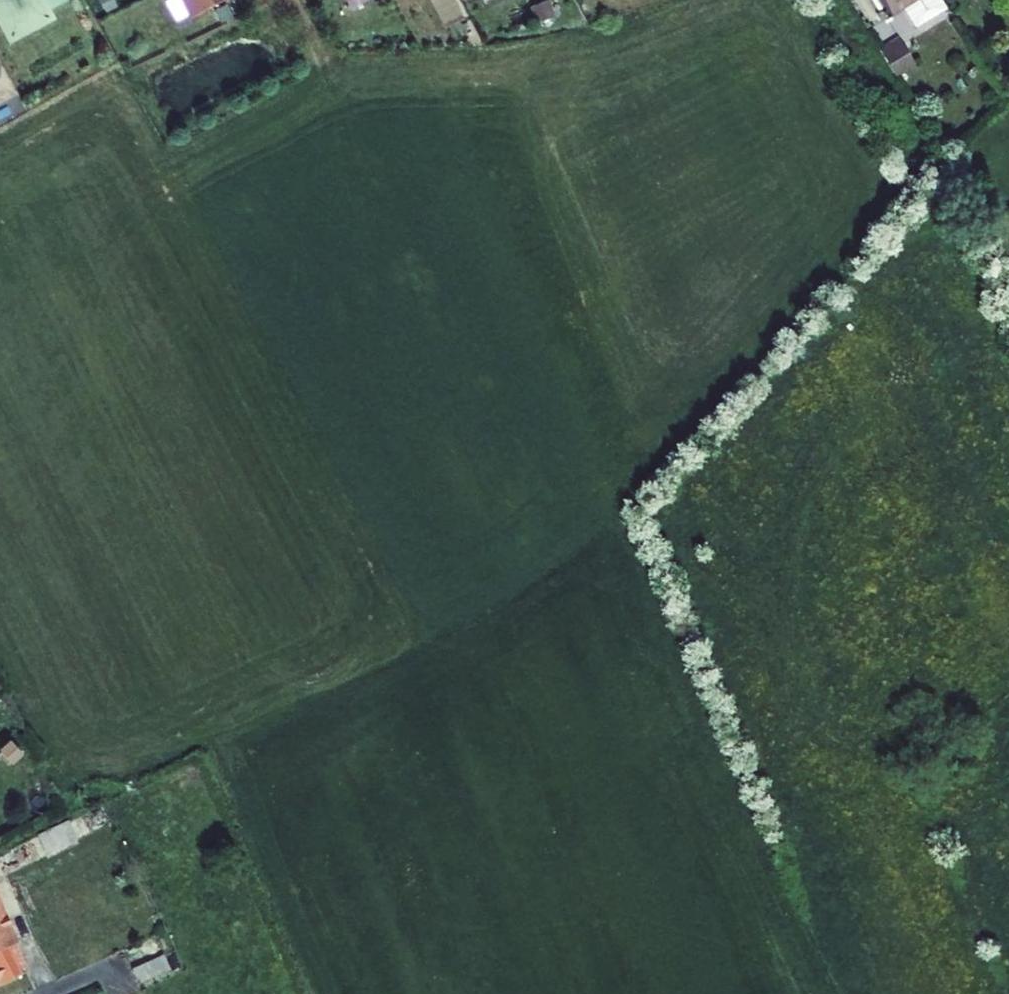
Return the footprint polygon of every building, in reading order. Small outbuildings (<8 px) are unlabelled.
[(194,13),(218,0),(187,0),(194,13)] [(891,11),(911,0),(885,0),(891,11)] [(909,59),(894,33),(876,44),(891,70),(909,59)] [(48,851),(79,838),(71,818),(40,831),(48,851)] [(23,940),(20,942),(0,899),(0,978),(33,963),(23,940)]
